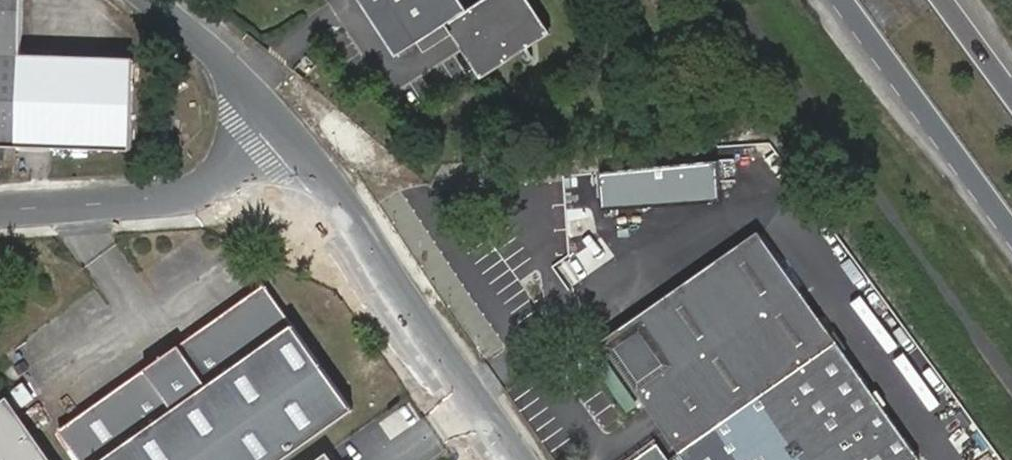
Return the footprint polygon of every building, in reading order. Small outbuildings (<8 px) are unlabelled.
[(130,138),(130,48),(75,47),(20,46),(20,0),(0,0),(0,137),(130,138)] [(459,0),(359,0),(394,57),(447,25),(481,79),(548,38),(524,0),(485,0),(466,12),(459,0)] [(759,171),(775,171),(775,154),(727,153),(727,188),(758,188),(759,171)] [(692,459),(925,459),(927,458),(764,240),(610,346),(688,453),(692,459)] [(351,410),(267,288),(62,424),(87,459),(277,459),(351,410)] [(9,391),(0,397),(0,459),(55,459),(9,391)] [(664,449),(647,459),(671,459),(664,449)]
